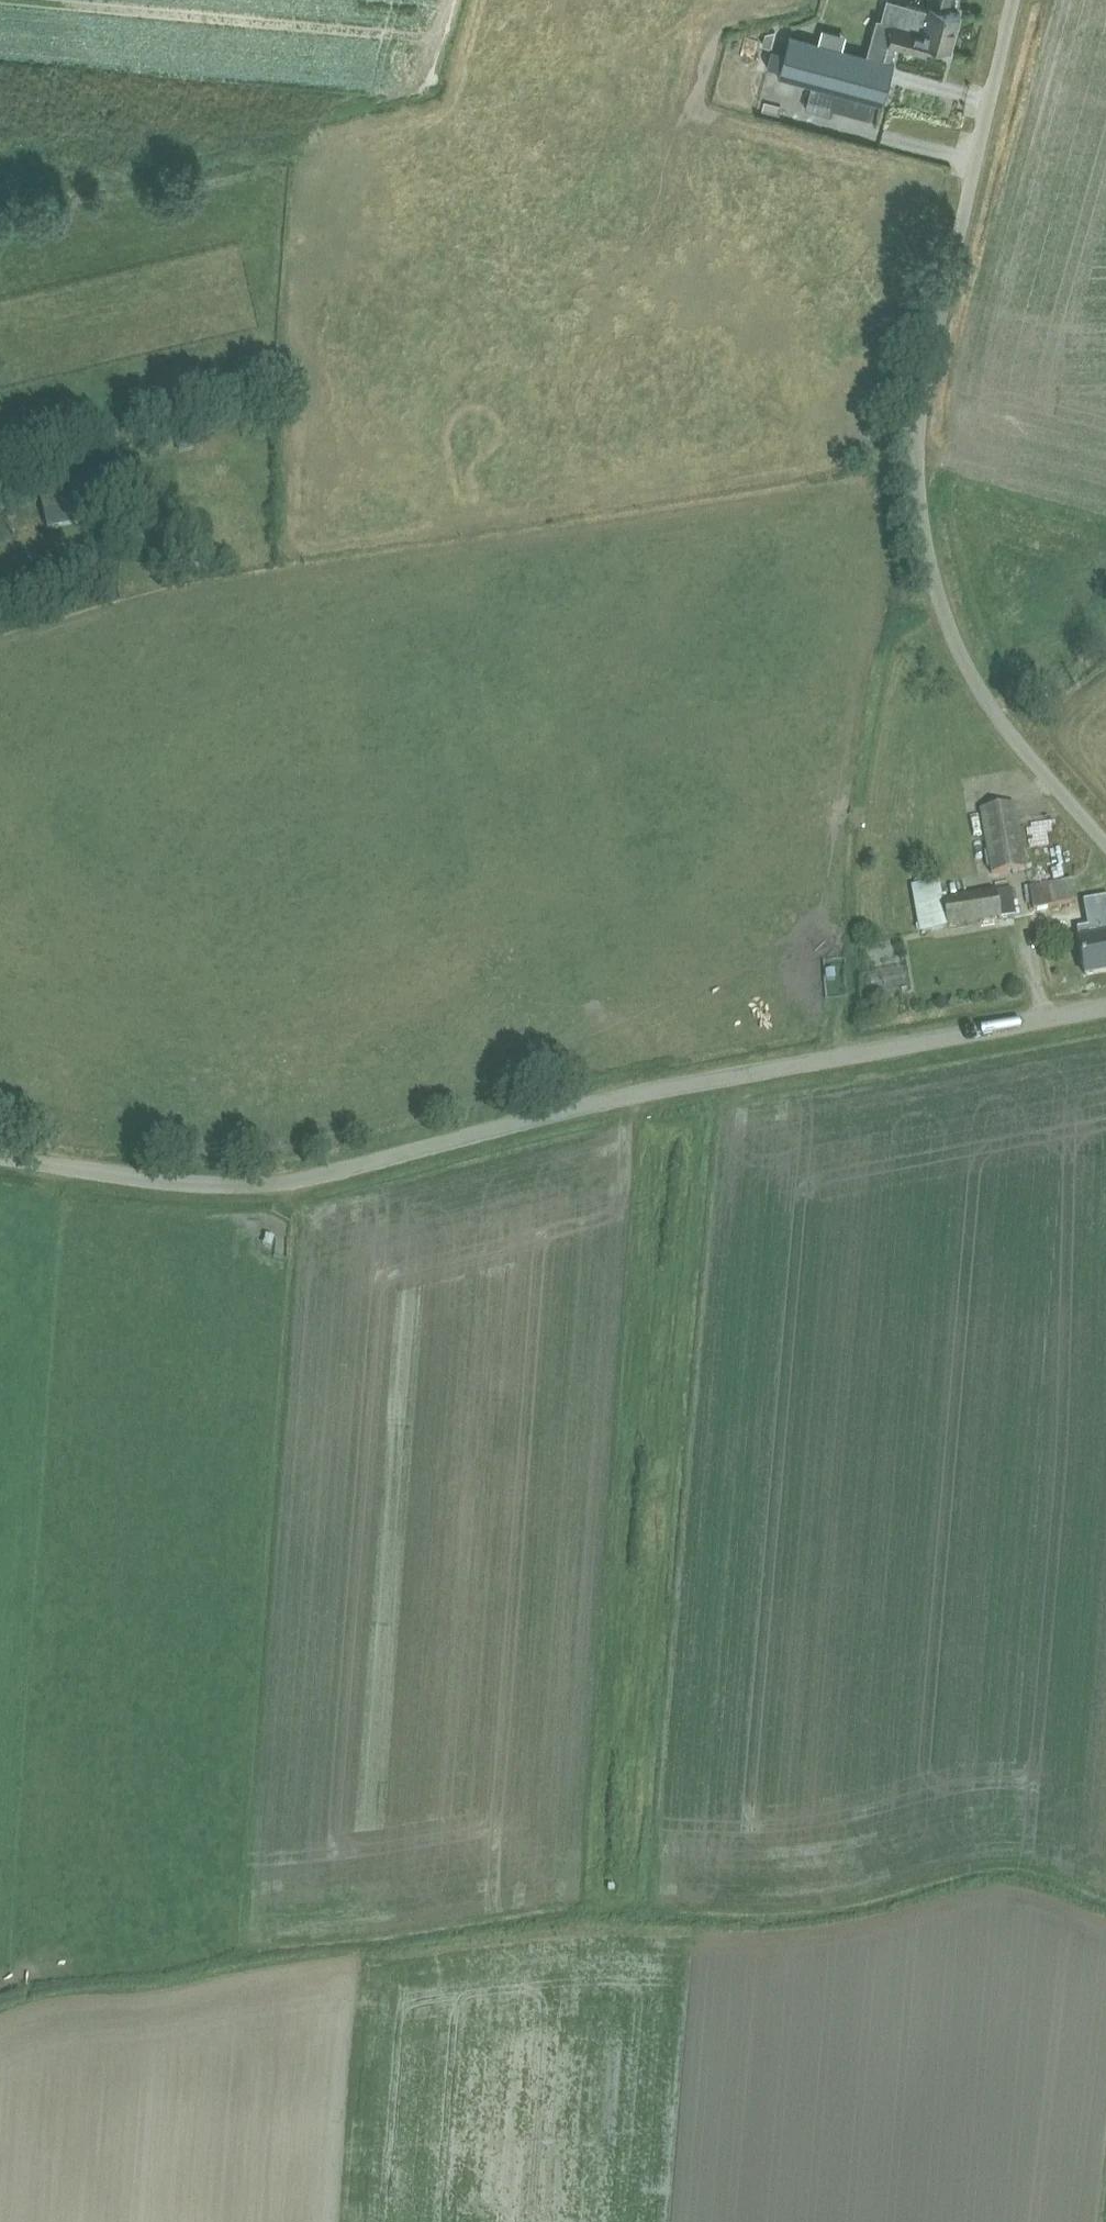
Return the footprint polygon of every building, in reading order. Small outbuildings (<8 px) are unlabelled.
[(896,0),(887,0),(882,18),(877,17),(866,56),(789,34),(778,75),(883,104),(894,63),(891,62),(896,46),(927,54),(930,44),(951,50),(961,14),(949,11),(952,0),(932,0),(929,9),(896,0)] [(777,30),(769,32),(767,32),(764,44),(773,47),(777,30)] [(189,434),(174,438),(179,454),(194,449),(189,434)] [(47,529),(90,520),(78,466),(35,476),(47,529)] [(992,875),(1001,873),(1026,869),(1015,805),(980,810),(992,875)] [(1024,823),(1026,848),(1055,846),(1053,821),(1024,823)] [(1077,903),(1073,881),(1029,889),(1033,911),(1077,903)] [(947,929),(942,902),(939,882),(914,886),(922,933),(947,929)] [(1012,889),(997,892),(1002,919),(1017,916),(1012,889)] [(1078,932),(1086,976),(1105,972),(1105,911),(1088,914),(1091,930),(1078,932)]
